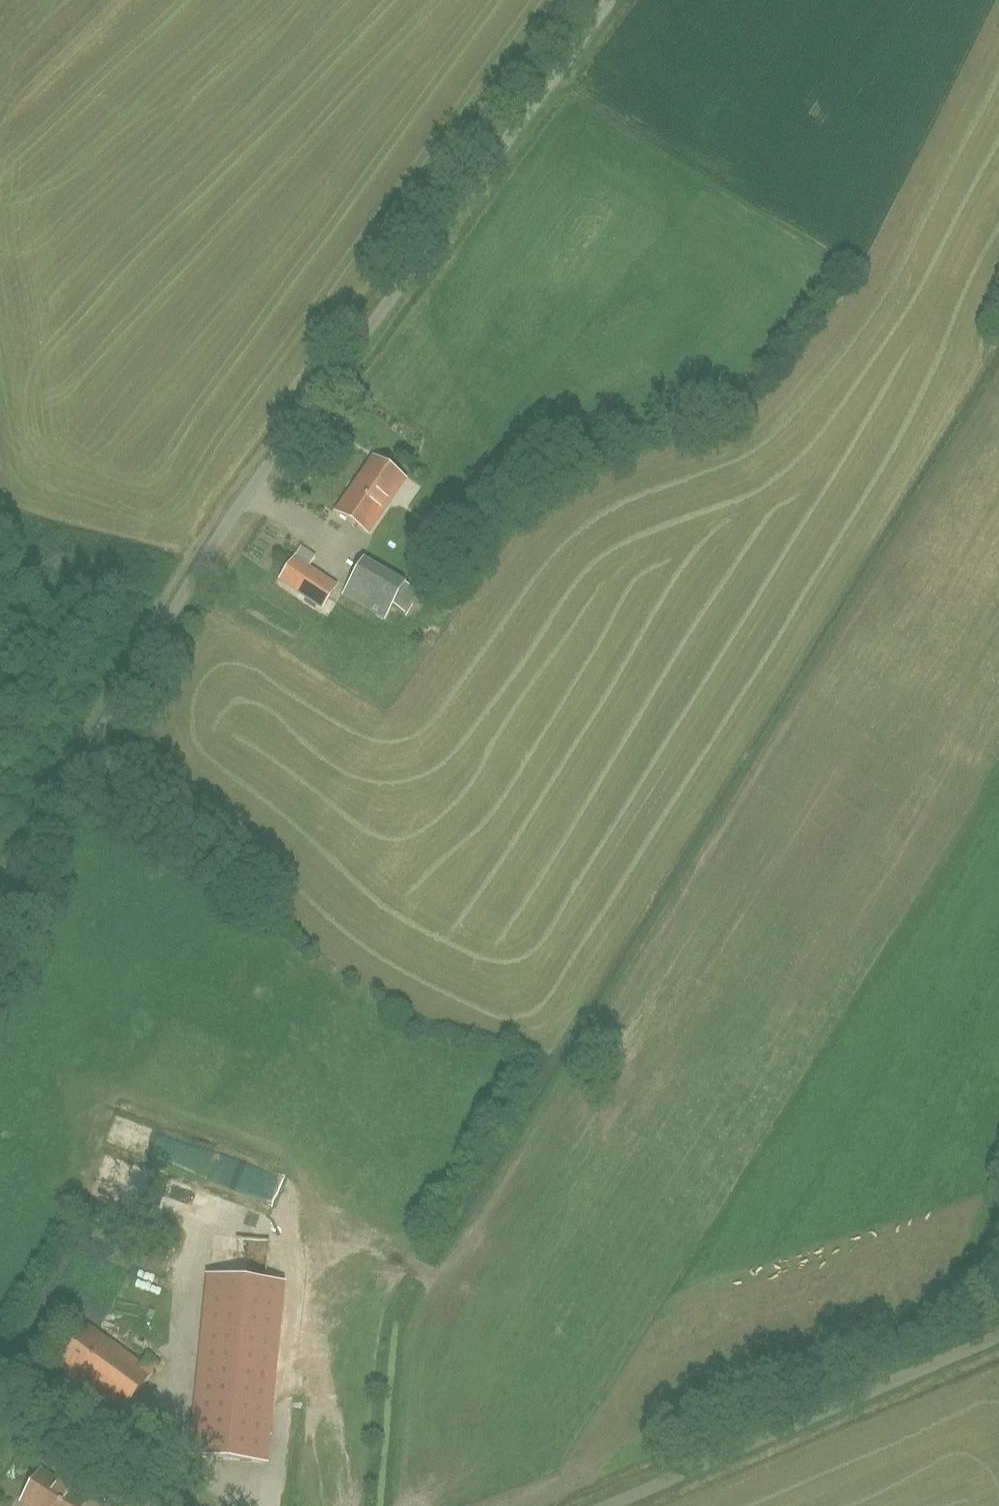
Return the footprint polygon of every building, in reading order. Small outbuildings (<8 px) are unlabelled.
[(373,459),(337,512),(368,533),(405,481),(373,459)] [(295,559),(280,581),(323,610),(338,587),(295,559)] [(393,607),(406,615),(418,593),(405,585),(406,583),(364,559),(342,596),(385,621),(393,607)] [(123,1227),(112,1258),(161,1277),(174,1245),(123,1227)] [(211,1403),(266,1408),(278,1283),(223,1277),(211,1403)] [(142,1365),(89,1327),(58,1368),(123,1416),(160,1364),(148,1356),(142,1365)] [(260,1463),(266,1408),(211,1403),(204,1402),(199,1457),(260,1463)] [(87,1501),(42,1472),(22,1502),(28,1505),(84,1505),(87,1501)]
